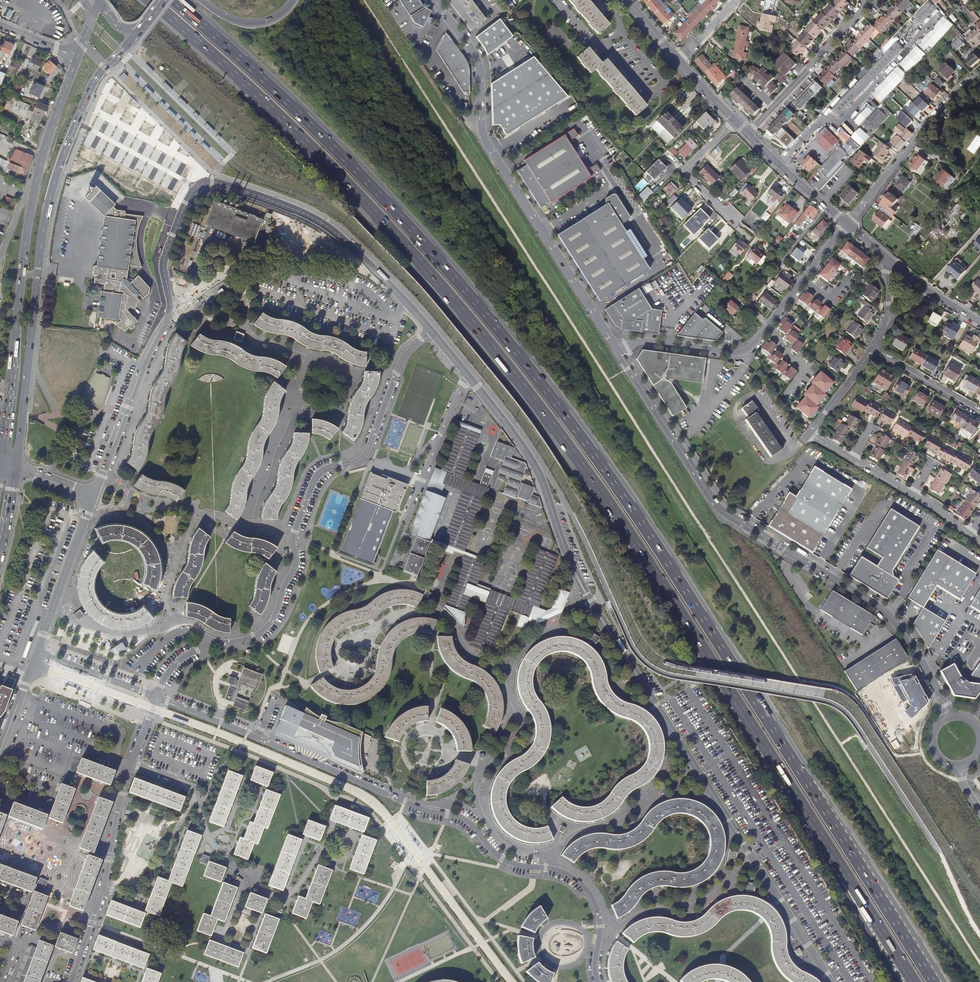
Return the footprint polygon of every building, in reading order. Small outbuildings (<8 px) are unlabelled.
[(424,7),(420,0),(400,0),(414,22),(423,27),(426,21),(429,16),(430,12),(431,10),(424,7)] [(463,19),(469,27),(470,27),(471,26),(473,26),(474,25),(475,25),(476,24),(477,23),(478,22),(479,22),(480,21),(481,19),(481,18),(482,17),(483,16),(476,8),(474,5),(470,0),(448,0),(463,19)] [(469,27),(471,30),(477,26),(478,28),(482,24),(481,23),(486,19),(472,0),(470,0),(474,5),(476,8),(483,16),(482,17),(481,18),(481,19),(480,21),(479,22),(478,22),(477,23),(476,24),(475,25),(474,25),(473,26),(471,26),(470,27),(469,27)] [(598,34),(609,24),(589,0),(569,0),(575,7),(574,8),(579,13),(580,13),(589,23),(588,24),(593,29),(593,28),(598,34)] [(661,5),(656,0),(644,0),(659,17),(657,19),(659,22),(661,20),(663,23),(674,15),(671,11),(668,14),(661,5)] [(690,12),(687,16),(689,18),(675,33),(682,40),(711,9),(713,11),(717,7),(715,5),(720,0),(706,0),(702,5),(692,15),(690,12)] [(777,10),(774,10),(776,0),(766,0),(760,29),(772,32),(774,25),(771,25),(772,21),(777,22),(779,11),(777,10)] [(833,4),(841,12),(849,3),(846,0),(837,0),(833,4)] [(904,11),(912,2),(910,0),(902,0),(901,2),(900,0),(896,4),(904,11)] [(689,12),(690,12),(692,15),(702,5),(699,2),(689,12)] [(833,4),(824,13),(831,20),(832,21),(841,12),(833,4)] [(893,23),(904,11),(896,4),(885,16),(893,23)] [(965,8),(963,10),(974,23),(977,21),(970,13),(965,8)] [(944,12),(948,18),(952,15),(948,9),(944,12)] [(973,11),(970,13),(977,21),(979,19),(973,11)] [(824,13),(815,22),(822,29),(827,24),(831,20),(824,13)] [(882,34),(893,23),(885,16),(885,15),(880,20),(879,22),(877,21),(873,25),(878,30),(882,34)] [(928,53),(954,24),(944,16),(919,44),(928,53)] [(500,19),(476,37),(482,44),(485,49),(488,55),(502,44),(502,45),(513,36),(500,19)] [(815,22),(807,31),(814,39),(818,35),(817,34),(822,29),(815,22)] [(873,25),(871,23),(865,29),(864,28),(861,32),(869,40),(872,37),(872,36),(878,30),(873,25)] [(435,26),(430,24),(425,34),(432,38),(436,30),(434,29),(435,26)] [(740,26),(733,57),(746,60),(748,53),(744,52),(746,45),(749,46),(750,42),(747,42),(749,28),(740,26)] [(966,39),(978,28),(976,26),(963,36),(966,39)] [(952,50),(955,52),(968,41),(966,39),(963,36),(956,27),(953,29),(954,30),(960,38),(952,44),(952,45),(950,47),(952,50)] [(974,48),(979,44),(978,41),(979,41),(979,31),(978,28),(966,39),(968,41),(974,48)] [(798,40),(806,48),(811,43),(814,39),(807,31),(798,40)] [(869,40),(861,32),(858,34),(859,35),(853,42),(861,49),(861,50),(870,40),(869,40)] [(463,92),(470,92),(470,72),(469,66),(468,63),(467,60),(465,57),(462,53),(455,44),(454,45),(450,39),(444,36),(437,50),(463,92)] [(790,49),(796,56),(801,51),(802,52),(806,48),(798,40),(790,49)] [(0,51),(0,52),(2,53),(5,48),(7,49),(6,51),(10,53),(13,45),(4,41),(3,45),(0,50),(0,51)] [(861,49),(853,42),(852,41),(848,45),(844,50),(852,58),(861,49)] [(897,43),(833,110),(839,116),(903,49),(897,43)] [(917,45),(900,64),(909,72),(927,54),(917,45)] [(588,47),(577,56),(581,62),(580,62),(585,68),(586,67),(590,73),(595,68),(599,73),(598,74),(603,79),(604,79),(613,89),(612,89),(617,95),(618,95),(626,104),(625,105),(630,111),(631,110),(635,115),(647,105),(606,58),(602,62),(588,47)] [(845,69),(854,60),(852,58),(844,50),(835,59),(843,67),(845,69)] [(979,59),(979,56),(977,52),(966,62),(971,68),(979,60),(979,59)] [(782,56),(775,64),(782,71),(779,75),(780,76),(777,79),(782,84),(785,80),(788,77),(787,76),(789,73),(790,74),(790,75),(791,74),(792,74),(792,73),(792,72),(791,71),(797,64),(787,54),(783,58),(782,56)] [(717,85),(724,79),(715,68),(717,66),(714,63),(712,65),(703,55),(696,61),(717,85)] [(493,125),(500,125),(507,136),(568,96),(534,56),(491,83),(493,125)] [(42,62),(32,58),(27,68),(37,72),(42,62)] [(835,59),(826,68),(834,76),(840,70),(843,67),(835,59)] [(11,60),(7,70),(11,72),(11,73),(15,75),(20,63),(16,61),(15,62),(11,60)] [(52,64),(50,61),(48,64),(46,63),(44,66),(45,67),(44,68),(50,74),(56,67),(52,64)] [(946,63),(939,71),(949,79),(956,71),(946,63)] [(754,66),(748,72),(752,75),(753,74),(756,77),(755,77),(758,81),(762,85),(766,88),(766,87),(769,90),(768,91),(772,94),(778,88),(774,85),(775,84),(772,81),(775,78),(772,75),(770,77),(766,73),(768,71),(764,68),(761,71),(758,68),(757,69),(754,66)] [(818,77),(827,86),(835,77),(834,76),(826,68),(818,77)] [(724,79),(728,84),(735,77),(732,73),(724,79)] [(928,75),(924,79),(931,86),(926,92),(935,99),(941,91),(932,84),(934,81),(928,75)] [(938,77),(934,81),(941,88),(945,84),(938,77)] [(38,79),(36,82),(50,88),(52,85),(38,79)] [(809,90),(817,83),(815,81),(807,88),(809,90)] [(11,92),(18,95),(22,86),(15,83),(11,92)] [(44,86),(36,83),(31,95),(39,98),(44,86)] [(803,97),(796,104),(802,110),(822,88),(817,83),(809,90),(807,88),(801,95),(803,97)] [(735,98),(734,99),(737,101),(740,104),(741,103),(746,108),(745,109),(751,115),(752,113),(755,116),(761,109),(739,88),(733,95),(735,98)] [(16,100),(18,95),(11,92),(4,109),(25,117),(24,119),(30,122),(30,120),(33,113),(28,111),(30,106),(16,100)] [(794,102),(796,104),(803,97),(801,95),(794,102)] [(859,112),(867,119),(882,103),(881,103),(884,101),(881,99),(879,101),(874,96),(859,112)] [(42,104),(37,102),(33,113),(30,120),(39,124),(47,106),(42,104)] [(908,109),(916,116),(922,110),(914,103),(908,109)] [(883,104),(868,120),(864,124),(871,130),(867,134),(870,137),(873,134),(892,113),(883,104)] [(789,109),(768,131),(768,134),(771,137),(773,137),(778,133),(779,134),(784,128),(783,127),(788,121),(789,123),(794,117),(793,116),(795,114),(789,109)] [(907,127),(913,121),(904,112),(898,118),(907,127)] [(666,113),(658,122),(672,137),(681,128),(666,113)] [(705,113),(696,122),(704,130),(709,125),(711,127),(714,123),(708,117),(708,116),(705,113)] [(893,147),(899,151),(913,135),(907,129),(906,129),(900,124),(895,131),(901,135),(900,137),(896,137),(891,143),(894,145),(893,147)] [(796,140),(784,128),(779,134),(776,136),(788,148),(796,140)] [(826,128),(816,139),(829,152),(839,141),(826,128)] [(518,171),(541,208),(550,202),(551,203),(601,171),(597,164),(588,170),(570,142),(579,136),(574,129),(525,161),(528,165),(518,171)] [(968,149),(975,154),(979,147),(979,136),(978,134),(968,149)] [(681,149),(687,155),(696,146),(689,138),(686,142),(687,143),(681,149)] [(884,143),(882,141),(879,145),(881,146),(875,153),(884,160),(892,149),(884,143)] [(713,157),(714,158),(717,161),(718,163),(730,151),(725,145),(713,157)] [(672,146),(669,150),(675,156),(678,152),(672,146)] [(841,147),(820,169),(828,175),(848,154),(841,147)] [(7,168),(12,171),(25,176),(32,156),(17,150),(13,155),(21,157),(18,166),(10,163),(7,168)] [(871,157),(862,150),(859,155),(859,154),(856,158),(855,158),(852,162),(861,168),(865,162),(866,162),(868,161),(871,157)] [(912,160),(908,166),(911,167),(910,169),(911,170),(912,171),(914,171),(914,169),(917,171),(925,159),(916,154),(912,161),(912,160)] [(9,162),(10,163),(18,166),(21,157),(13,155),(9,162)] [(810,156),(802,164),(810,172),(818,164),(810,156)] [(658,160),(646,172),(654,180),(666,168),(658,160)] [(740,160),(730,169),(741,181),(750,172),(740,160)] [(707,166),(700,172),(704,177),(704,176),(712,184),(718,177),(707,166)] [(935,178),(935,180),(943,187),(952,176),(944,169),(938,176),(936,176),(935,178)] [(903,177),(896,186),(904,192),(911,183),(903,177)] [(669,183),(663,189),(669,196),(675,190),(675,189),(677,187),(671,182),(669,184),(669,183)] [(749,185),(741,193),(750,202),(758,194),(749,185)] [(92,189),(90,192),(84,198),(88,202),(89,202),(103,216),(97,266),(94,266),(93,266),(92,266),(91,267),(91,270),(92,270),(92,271),(91,271),(90,274),(91,275),(92,275),(92,276),(96,276),(96,279),(93,279),(93,283),(103,285),(102,292),(100,292),(97,317),(118,320),(118,319),(120,319),(121,321),(116,325),(119,329),(121,328),(124,332),(129,328),(131,330),(135,326),(134,325),(138,321),(133,316),(132,317),(127,310),(130,307),(132,309),(137,305),(136,304),(140,301),(138,298),(140,296),(143,299),(149,294),(149,288),(139,276),(134,280),(127,278),(128,266),(141,268),(139,259),(137,251),(136,241),(137,234),(138,228),(142,217),(125,214),(125,212),(116,210),(113,207),(114,205),(99,191),(99,190),(95,186),(92,189)] [(638,196),(644,202),(654,192),(648,186),(638,196)] [(781,204),(787,196),(774,186),(767,194),(770,197),(767,201),(774,206),(777,201),(781,204)] [(850,186),(841,196),(850,204),(859,193),(850,186)] [(890,193),(880,206),(883,208),(893,215),(894,216),(897,212),(892,209),(899,200),(890,193)] [(558,234),(600,301),(650,269),(621,224),(630,218),(631,218),(616,194),(615,194),(614,194),(613,194),(612,194),(607,198),(606,199),(605,201),(606,202),(606,203),(606,204),(558,234)] [(674,195),(665,203),(667,206),(676,197),(674,195)] [(913,240),(912,242),(919,248),(934,230),(940,234),(967,202),(957,195),(926,231),(925,230),(928,227),(926,225),(918,234),(913,240)] [(934,208),(937,211),(946,200),(943,198),(934,208)] [(677,213),(680,216),(684,212),(685,213),(690,208),(682,200),(677,205),(677,206),(675,208),(676,209),(676,210),(677,212),(677,213)] [(214,201),(205,224),(253,243),(262,219),(214,201)] [(810,203),(810,204),(809,205),(810,206),(800,217),(794,224),(797,226),(798,225),(799,225),(800,224),(801,225),(805,219),(809,222),(810,222),(818,210),(819,210),(810,203)] [(791,215),(783,208),(780,211),(779,211),(776,214),(777,215),(775,219),(781,224),(782,223),(787,227),(795,216),(792,214),(791,215)] [(893,215),(883,208),(873,220),(883,227),(893,215)] [(699,209),(683,225),(693,234),(694,233),(698,237),(704,231),(701,228),(704,225),(703,224),(709,218),(699,209)] [(745,218),(741,223),(756,235),(760,230),(762,227),(747,215),(745,218)] [(918,234),(926,225),(930,219),(927,217),(915,232),(918,234)] [(887,229),(893,221),(890,219),(884,227),(887,229)] [(823,221),(812,231),(819,238),(829,228),(823,221)] [(698,239),(709,249),(719,239),(708,228),(698,239)] [(910,238),(913,240),(918,234),(915,232),(910,238)] [(732,248),(740,255),(747,246),(744,243),(744,244),(739,240),(732,248)] [(847,242),(840,251),(862,268),(869,259),(847,242)] [(753,247),(747,255),(757,264),(764,255),(760,252),(753,247)] [(790,254),(798,260),(804,253),(796,247),(790,254)] [(832,259),(819,275),(828,282),(840,265),(832,259)] [(954,278),(957,281),(967,271),(959,264),(961,263),(958,259),(946,272),(950,275),(949,275),(954,279),(954,278)] [(728,272),(722,280),(726,283),(732,275),(728,272)] [(786,289),(792,281),(781,273),(775,281),(786,289)] [(869,284),(861,295),(870,302),(879,291),(869,284)] [(621,329),(659,334),(660,328),(658,328),(661,310),(652,309),(644,296),(648,293),(643,285),(605,309),(616,326),(621,328),(621,329)] [(753,296),(757,291),(753,289),(748,295),(751,298),(753,296)] [(770,310),(777,302),(765,292),(759,301),(770,310)] [(803,293),(798,299),(818,314),(823,319),(830,310),(824,306),(823,308),(820,305),(822,304),(816,299),(814,301),(812,299),(813,297),(808,293),(806,295),(803,293)] [(877,310),(863,300),(861,303),(865,306),(857,316),(866,323),(877,310)] [(734,304),(732,302),(730,301),(724,308),(722,305),(719,308),(732,320),(735,317),(732,315),(738,308),(734,304)] [(265,315),(262,312),(253,324),(257,327),(264,331),(268,332),(274,333),(279,334),(282,334),(285,335),(289,336),(293,338),(296,341),(300,343),(303,345),(308,347),(313,349),(318,350),(326,351),(329,351),(334,353),(337,355),(340,357),(343,359),(349,363),(357,365),(361,366),(366,367),(367,352),(363,352),(360,351),(357,350),(354,349),(352,347),(349,345),(346,343),(343,341),(340,340),(337,338),(333,337),(329,336),(327,336),(323,336),(319,335),(315,334),(310,332),(306,329),(301,326),(297,324),(293,322),(290,321),(286,320),(283,319),(279,319),(276,319),(272,318),(268,316),(265,315)] [(695,312),(676,337),(686,338),(715,342),(724,331),(706,317),(704,319),(695,312)] [(936,327),(941,318),(932,313),(927,322),(936,327)] [(785,317),(780,323),(783,326),(779,330),(785,334),(787,332),(789,334),(785,340),(791,344),(793,342),(795,344),(791,349),(797,354),(804,345),(798,341),(801,337),(792,331),(795,328),(786,321),(788,319),(785,317)] [(854,322),(846,332),(855,339),(863,329),(854,322)] [(952,323),(946,332),(954,337),(959,327),(952,323)] [(244,334),(236,332),(233,340),(234,340),(233,344),(235,345),(236,341),(241,342),(244,334)] [(203,336),(199,334),(190,345),(195,349),(201,352),(205,353),(211,355),(216,355),(219,355),(223,356),(226,357),(230,359),(234,362),(237,364),(241,366),(245,368),(251,370),(255,371),(263,372),(267,372),(271,374),(274,376),(277,378),(287,366),(283,364),(280,362),(277,361),(274,360),(271,358),(267,358),(264,357),(261,357),(256,356),(252,355),(247,353),(243,350),(239,347),(235,345),(233,344),(231,343),(227,342),(223,341),(220,341),(217,340),(213,340),(209,339),(206,338),(203,336)] [(898,334),(892,345),(902,351),(908,340),(898,334)] [(126,464),(136,472),(144,459),(145,447),(148,437),(153,429),(159,417),(161,405),(164,395),(169,386),(176,375),(177,363),(179,354),(185,345),(174,335),(169,344),(166,353),(164,364),(161,372),(153,385),(148,399),(146,412),(142,420),(134,429),(131,442),(131,455),(126,464)] [(972,353),(975,349),(973,348),(974,346),(976,342),(977,342),(979,338),(974,335),(971,339),(966,336),(960,346),(964,349),(963,350),(967,352),(967,351),(970,352),(972,353)] [(843,337),(835,348),(844,356),(852,345),(843,337)] [(766,341),(761,348),(769,354),(767,357),(775,364),(773,367),(781,374),(790,380),(796,372),(791,367),(789,369),(786,367),(788,365),(782,361),(781,363),(778,361),(782,355),(776,351),(775,353),(772,351),(776,346),(771,341),(769,343),(766,341)] [(705,358),(642,350),(637,359),(673,416),(686,407),(671,383),(673,379),(702,383),(705,358)] [(910,358),(922,365),(927,356),(915,350),(910,358)] [(833,354),(825,364),(836,373),(844,363),(833,354)] [(927,356),(922,365),(933,371),(938,363),(927,356)] [(950,364),(943,376),(954,381),(960,370),(950,364)] [(881,369),(874,382),(886,390),(894,377),(881,369)] [(345,426),(342,431),(353,441),(358,432),(360,427),(362,421),(362,416),(363,411),(365,405),(368,399),(370,397),(373,391),(376,386),(378,380),(379,372),(364,371),(363,378),(362,382),(359,386),(357,390),(354,394),(351,399),(349,406),(349,410),(348,415),(347,419),(346,423),(345,426)] [(832,382),(820,372),(818,375),(817,374),(815,377),(815,378),(811,383),(813,385),(811,387),(810,387),(807,390),(808,390),(804,395),(805,397),(803,399),(800,402),(801,403),(796,408),(808,417),(809,416),(811,417),(817,410),(815,408),(817,406),(815,405),(817,403),(818,405),(825,397),(823,396),(824,394),(823,392),(824,391),(826,393),(832,385),(830,383),(832,382)] [(975,394),(979,385),(979,384),(979,382),(969,376),(963,387),(975,394)] [(228,505),(225,510),(236,520),(241,514),(243,508),(245,503),(245,498),(246,493),(247,488),(248,484),(250,481),(253,477),(255,473),(258,468),(260,464),(261,459),(261,454),(262,450),(262,446),(264,441),(266,437),(269,433),(272,429),(275,423),(277,418),(277,413),(278,408),(279,402),(281,397),(285,390),(273,381),(270,386),(267,391),(265,397),(264,402),(264,408),(262,413),(260,418),(258,422),(255,426),(253,430),(251,435),(249,440),(248,445),(247,451),(247,454),(245,459),(242,465),(240,468),(238,472),(235,477),(233,483),(231,488),(231,492),(230,497),(229,501),(228,505)] [(899,381),(894,390),(904,396),(909,387),(899,381)] [(917,392),(912,400),(923,406),(928,398),(917,392)] [(866,409),(869,404),(857,397),(852,405),(859,409),(858,410),(864,413),(865,411),(866,409)] [(745,419),(770,457),(780,450),(755,413),(759,410),(752,401),(741,408),(748,417),(745,419)] [(934,401),(927,412),(938,418),(943,409),(937,405),(938,404),(934,401)] [(883,410),(870,402),(869,404),(866,409),(869,411),(868,413),(878,419),(883,410)] [(955,425),(960,428),(961,427),(967,417),(956,410),(951,419),(957,423),(955,425)] [(884,422),(891,426),(896,417),(886,411),(880,421),(884,423),(884,422)] [(844,426),(851,429),(855,432),(857,428),(856,428),(857,425),(858,426),(860,421),(850,415),(844,426)] [(979,423),(967,417),(961,427),(972,434),(979,423)] [(312,419),(311,433),(319,434),(322,436),(325,437),(329,439),(338,428),(329,424),(323,421),(317,420),(312,419)] [(900,434),(907,438),(908,437),(912,429),(899,421),(894,429),(900,433),(900,434)] [(562,613),(569,593),(559,589),(551,609),(545,611),(537,608),(557,556),(537,548),(517,601),(492,591),(491,590),(477,585),(485,564),(477,561),(478,557),(463,551),(483,501),(484,501),(489,489),(488,488),(494,471),(485,468),(479,485),(462,478),(479,433),(481,429),(468,424),(467,428),(458,425),(441,471),(437,482),(444,485),(462,492),(442,543),(429,539),(444,498),(439,497),(425,491),(413,525),(420,527),(403,571),(417,576),(429,543),(434,545),(440,547),(439,551),(452,556),(454,552),(464,556),(448,599),(444,609),(461,626),(471,599),(487,604),(471,647),(491,655),(508,611),(520,615),(516,626),(524,629),(527,621),(536,624),(537,620),(541,622),(545,620),(546,617),(555,613),(559,614),(562,613)] [(839,429),(833,440),(841,444),(848,433),(848,434),(851,429),(844,426),(842,424),(839,429)] [(927,435),(913,427),(912,429),(908,437),(911,439),(912,438),(922,444),(927,435)] [(263,513),(262,518),(276,519),(277,516),(278,511),(280,507),(281,504),(284,500),(287,496),(289,492),(291,486),(292,480),(292,474),(293,470),(295,466),(297,462),(300,458),(304,452),(306,447),(307,441),(307,433),(294,432),(293,439),(291,443),(290,446),(287,451),(284,455),(281,460),(279,466),(278,473),(278,476),(277,480),(276,485),(275,488),(272,492),(269,496),(266,500),(265,505),(263,508),(263,513)] [(891,439),(882,434),(878,442),(877,442),(874,446),(876,447),(884,451),(891,439)] [(931,437),(925,447),(934,453),(934,454),(937,456),(944,445),(931,437)] [(527,502),(543,508),(539,498),(533,496),(535,489),(521,483),(527,466),(526,463),(512,458),(516,448),(497,441),(494,449),(495,449),(493,455),(497,457),(497,458),(504,461),(503,466),(502,466),(499,472),(500,473),(498,478),(504,480),(505,477),(509,478),(503,494),(517,499),(518,498),(527,501),(527,502)] [(884,451),(876,447),(870,457),(878,462),(885,452),(884,451)] [(949,461),(953,464),(953,463),(958,455),(947,449),(947,450),(944,448),(939,456),(945,461),(946,460),(949,461)] [(914,466),(920,456),(911,451),(905,461),(914,466)] [(959,466),(958,467),(963,470),(964,469),(968,471),(973,463),(958,454),(958,455),(953,463),(959,466)] [(912,474),(916,467),(914,466),(905,461),(897,475),(906,479),(910,473),(912,474)] [(768,526),(812,553),(851,490),(814,467),(796,497),(788,493),(768,526)] [(974,480),(975,478),(979,482),(979,468),(978,467),(971,477),(974,480)] [(434,468),(425,491),(439,497),(444,485),(437,482),(441,471),(434,468)] [(952,475),(942,470),(940,474),(941,475),(939,476),(938,476),(936,479),(946,485),(952,475)] [(408,484),(388,477),(387,479),(371,473),(367,485),(355,516),(343,548),(343,547),(342,551),(373,563),(374,563),(375,563),(379,554),(377,554),(379,548),(391,516),(393,511),(396,513),(405,489),(406,490),(407,485),(408,485),(408,484)] [(154,480),(141,474),(131,486),(141,493),(154,496),(164,496),(173,502),(185,490),(179,485),(168,481),(154,480)] [(946,485),(936,479),(930,490),(939,496),(946,485)] [(967,502),(975,508),(975,509),(978,505),(978,504),(977,504),(979,499),(979,496),(974,491),(966,501),(967,502)] [(967,502),(956,515),(965,522),(973,512),(972,511),(975,508),(967,502)] [(861,557),(849,576),(887,600),(899,580),(893,577),(893,576),(895,575),(894,571),(892,572),(892,571),(919,527),(890,509),(866,548),(882,558),(877,566),(861,557)] [(103,526),(95,530),(101,542),(110,540),(119,540),(129,543),(137,550),(142,556),(144,566),(143,576),(140,583),(151,589),(156,575),(158,562),(155,552),(148,541),(139,533),(127,527),(114,525),(103,526)] [(210,536),(198,527),(195,532),(192,537),(190,543),(189,548),(188,553),(187,559),(186,564),(184,568),(181,572),(178,577),(175,583),(174,590),(173,597),(179,597),(187,597),(188,592),(189,588),(191,583),(194,580),(196,576),(199,571),(201,565),(202,561),(203,558),(203,554),(203,550),(205,546),(207,541),(210,536)] [(234,531),(225,542),(232,547),(236,549),(241,551),(246,552),(250,552),(255,553),(259,554),(264,556),(268,558),(277,547),(270,543),(264,540),(259,539),(254,538),(249,537),(244,536),(239,534),(234,531)] [(959,600),(975,574),(937,551),(908,599),(923,608),(936,586),(959,600)] [(101,562),(92,552),(86,558),(81,566),(77,577),(77,591),(81,604),(85,611),(81,614),(78,610),(72,615),(77,621),(83,616),(83,615),(86,612),(94,620),(103,626),(113,629),(121,629),(125,629),(130,629),(137,627),(144,624),(152,618),(142,607),(137,611),(129,614),(123,615),(112,613),(102,608),(95,599),(91,590),(91,579),(95,571),(101,562)] [(276,571),(265,562),(261,568),(258,574),(256,580),(255,585),(255,590),(254,596),(251,600),(248,605),(252,608),(261,615),(265,608),(267,603),(269,597),(270,592),(270,587),(271,581),(273,577),(276,571)] [(970,606),(979,613),(979,589),(970,606)] [(874,616),(831,590),(820,609),(862,635),(874,616)] [(416,608),(423,595),(416,593),(411,592),(404,591),(399,591),(394,591),(387,593),(382,595),(377,598),(373,601),(368,605),(360,609),(355,610),(350,611),(345,613),(340,615),(335,617),(332,620),(328,623),(324,629),(321,634),(318,639),(316,645),(315,650),(315,657),(316,663),(317,668),(319,674),(333,668),(331,664),(331,660),(330,655),(330,651),(331,646),(333,642),(335,638),(338,634),(342,631),(347,628),(353,626),(359,624),(365,623),(370,620),(375,618),(379,615),(383,612),(386,609),(390,607),(395,606),(400,605),(405,606),(410,606),(416,608)] [(192,603),(187,602),(186,617),(192,618),(196,619),(200,621),(204,624),(207,626),(212,628),(217,630),(223,632),(229,632),(230,623),(230,617),(225,617),(220,616),(215,613),(210,610),(206,607),(202,606),(197,604),(192,603)] [(923,608),(912,625),(919,634),(927,649),(944,621),(923,608)] [(432,635),(436,621),(431,619),(426,618),(418,618),(411,619),(406,621),(399,624),(393,628),(389,632),(385,636),(382,641),(380,646),(378,651),(377,656),(376,666),(375,670),(373,675),(371,678),(368,682),(363,686),(356,689),(350,690),(344,690),(338,689),(331,686),(326,682),(322,677),(310,686),(312,689),(314,691),(317,694),(321,698),(325,700),(333,703),(340,705),(344,706),(351,705),(359,704),(364,703),(370,699),(376,695),(382,688),(386,681),(389,674),(390,669),(391,665),(392,659),(393,654),(394,650),(397,645),(400,642),(403,639),(407,636),(412,634),(417,633),(422,633),(427,634),(432,635)] [(593,634),(589,640),(595,644),(599,639),(593,634)] [(451,637),(437,637),(437,644),(438,649),(440,654),(443,660),(445,663),(449,668),(453,671),(459,676),(473,683),(477,685),(481,688),(485,694),(487,700),(488,704),(488,709),(488,714),(486,720),(483,726),(494,735),(497,730),(500,725),(501,721),(502,718),(503,713),(504,709),(503,704),(502,697),(501,693),(498,687),(494,681),(491,677),(486,674),(481,670),(476,668),(470,665),(464,660),(461,658),(457,654),(455,650),(453,644),(451,637)] [(505,795),(505,791),(507,786),(509,782),(511,781),(513,778),(516,775),(519,773),(523,771),(529,768),(532,766),(536,762),(539,760),(542,756),(545,751),(547,747),(549,740),(550,734),(550,728),(550,723),(549,719),(546,713),(544,709),(540,704),(536,699),(534,694),(532,690),(531,686),(531,681),(532,676),(533,671),(535,668),(537,664),(540,660),(543,658),(547,655),(552,653),(557,653),(561,652),(564,652),(568,653),(573,654),(577,656),(580,659),(583,661),(586,664),(589,669),(591,673),(591,678),(592,683),(592,687),(594,691),(596,696),(599,701),(602,704),(605,707),(609,711),(613,714),(618,716),(623,718),(629,719),(633,721),(637,724),(641,727),(644,731),(646,735),(647,739),(649,743),(649,748),(648,754),(647,758),(645,762),(642,767),(639,770),(634,773),(629,776),(623,778),(619,782),(615,786),(612,790),(610,794),(606,799),(602,803),(596,805),(590,807),(583,807),(577,807),(572,804),(567,801),(562,797),(551,807),(556,812),(562,817),(569,820),(575,821),(582,823),(588,823),(594,822),(599,820),(604,818),(609,815),(614,812),(618,808),(621,803),(624,798),(627,795),(631,792),(636,788),(642,785),(647,782),(649,780),(652,776),(656,771),(659,766),(661,761),(662,756),(663,749),(663,741),(662,736),(660,730),(657,725),(653,719),(649,714),(643,710),(636,706),(630,705),(623,702),(618,699),(614,696),(610,692),(606,683),(605,677),(604,671),(603,667),(601,663),(599,658),(595,653),(590,647),(582,643),(575,639),(569,638),(562,637),(556,638),(550,639),(545,641),(539,643),(535,646),(532,648),(529,652),(526,655),(523,660),(521,663),(519,667),(518,673),(517,679),(517,686),(518,691),(519,697),(521,701),(524,706),(526,710),(530,713),(532,717),(533,720),(534,725),(535,731),(535,736),(534,741),(531,746),(527,751),(523,755),(518,757),(513,760),(508,764),(503,767),(499,771),(495,777),(493,782),(491,787),(490,793),(490,800),(490,806),(491,810),(494,817),(497,822),(500,827),(505,832),(509,835),(515,839),(522,841),(529,843),(536,843),(543,842),(553,839),(547,826),(543,827),(538,828),(533,828),(528,827),(523,826),(518,823),(512,819),(510,815),(507,811),(505,806),(504,801),(505,795)] [(856,690),(908,657),(895,639),(844,671),(856,690)] [(979,663),(971,675),(979,682),(979,664),(979,663)] [(979,684),(969,683),(960,677),(953,664),(940,671),(953,696),(975,699),(979,691),(979,683),(979,684)] [(238,683),(241,684),(254,689),(256,690),(262,674),(247,669),(244,668),(239,681),(238,683)] [(910,674),(889,680),(902,703),(899,704),(903,712),(909,719),(928,702),(913,676),(911,678),(910,674)] [(0,685),(0,718),(2,718),(7,704),(17,679),(10,677),(3,687),(0,685)] [(228,682),(231,684),(234,685),(236,680),(236,679),(230,677),(228,682)] [(232,701),(234,702),(235,700),(248,705),(249,701),(237,696),(241,684),(238,683),(239,681),(236,680),(234,685),(231,684),(230,687),(236,689),(232,701)] [(225,699),(232,701),(236,689),(230,687),(225,699)] [(234,702),(233,706),(245,710),(248,705),(235,700),(234,702)] [(359,738),(361,732),(341,724),(338,723),(332,722),(330,721),(325,720),(326,717),(321,715),(320,717),(316,716),(312,713),(307,709),(306,708),(303,714),(285,706),(282,713),(283,714),(276,731),(293,739),(295,738),(297,738),(299,738),(303,738),(308,739),(310,739),(312,735),(317,737),(315,742),(317,743),(320,745),(323,747),(325,750),(327,752),(328,754),(328,755),(329,756),(330,758),(330,760),(362,773),(363,773),(363,772),(362,768),(360,768),(359,764),(358,760),(358,755),(357,755),(358,753),(358,748),(358,743),(359,741),(359,738)] [(387,731),(384,738),(398,742),(402,735),(403,734),(404,732),(408,729),(412,726),(416,724),(418,723),(422,722),(427,722),(427,706),(420,707),(415,708),(410,710),(405,712),(401,715),(397,718),(393,722),(390,726),(387,731)] [(456,747),(456,751),(472,751),(470,741),(469,737),(466,731),(462,725),(458,720),(453,715),(447,711),(441,709),(438,717),(436,723),(440,725),(444,727),(447,730),(450,733),(453,737),(455,741),(456,747)] [(297,745),(330,760),(330,758),(329,756),(328,755),(328,754),(293,739),(276,731),(274,735),(297,745)] [(115,771),(82,759),(77,772),(110,785),(115,771)] [(434,779),(426,781),(426,796),(434,795),(440,794),(446,792),(451,789),(456,785),(460,781),(463,777),(466,772),(469,765),(455,760),(452,766),(450,769),(447,772),(444,775),(441,777),(434,779)] [(273,773),(255,767),(250,780),(267,787),(273,773)] [(242,776),(228,771),(210,822),(223,827),(242,776)] [(178,795),(134,779),(129,792),(136,795),(138,796),(152,801),(155,802),(169,808),(171,808),(180,811),(184,798),(178,795)] [(75,789),(61,784),(49,818),(63,823),(75,789)] [(280,795),(266,790),(253,823),(250,822),(244,839),(241,838),(234,855),(248,859),(254,843),(257,844),(263,828),(267,829),(280,795)] [(112,803),(98,798),(80,848),(94,853),(112,803)] [(611,905),(617,918),(625,914),(631,910),(635,905),(638,901),(641,897),(644,894),(648,890),(653,888),(657,886),(662,886),(667,886),(674,887),(679,888),(685,887),(692,886),(698,884),(703,881),(709,877),(711,875),(715,872),(718,867),(720,862),(722,857),(724,850),(725,844),(724,837),(723,832),(721,825),(717,818),(715,815),(712,811),(706,807),(702,804),(697,802),(693,801),(687,800),(682,799),(677,799),(673,799),(667,801),(662,802),(657,805),(652,808),(649,812),(644,816),(640,821),(638,824),(635,828),(631,831),(627,833),(623,834),(618,835),(613,835),(609,834),(605,833),(600,833),(594,833),(590,834),(584,836),(578,838),(573,842),(569,845),(566,848),(560,855),(573,862),(577,857),(580,854),(584,852),(589,850),(594,849),(599,848),(604,848),(610,849),(616,850),(621,850),(626,849),(633,847),(638,844),(643,841),(646,838),(650,835),(653,830),(656,825),(659,822),(662,820),(667,817),(672,815),(678,813),(684,813),(689,814),(694,816),(699,820),(702,823),(704,826),(706,829),(708,833),(709,838),(710,843),(709,848),(708,852),(706,858),(702,863),(698,867),(694,869),(690,871),(684,873),(680,873),(675,873),(670,872),(666,871),(661,871),(656,872),(650,873),(645,875),(641,877),(637,879),(633,882),(630,886),(627,889),(625,892),(624,894),(622,896),(618,900),(611,905)] [(43,815),(12,803),(7,817),(38,829),(43,815)] [(368,818),(335,806),(330,820),(336,822),(350,827),(353,828),(363,832),(368,818)] [(324,827),(308,821),(303,834),(309,837),(319,841),(324,827)] [(158,877),(145,911),(147,911),(159,916),(172,882),(182,886),(201,835),(187,830),(168,881),(158,877)] [(302,840),(288,835),(275,870),(269,886),(283,891),(302,840)] [(376,841),(362,836),(353,859),(350,869),(363,874),(376,841)] [(210,857),(203,854),(200,862),(208,864),(204,876),(221,882),(226,868),(209,861),(210,857)] [(102,860),(88,855),(69,906),(83,911),(102,860)] [(301,857),(297,856),(290,874),(293,876),(301,857)] [(35,884),(45,888),(48,881),(40,878),(40,880),(36,879),(37,879),(0,864),(0,880),(31,893),(35,884)] [(296,903),(292,913),(306,918),(312,901),(319,904),(332,871),(318,865),(305,899),(298,896),(296,903)] [(748,882),(746,890),(754,892),(756,883),(748,882)] [(237,888),(223,883),(210,916),(203,914),(197,931),(211,935),(217,919),(224,921),(237,888)] [(48,897),(34,892),(21,925),(35,930),(48,897)] [(267,899),(250,893),(245,906),(262,913),(267,899)] [(637,922),(633,924),(627,928),(622,934),(633,943),(636,939),(641,936),(647,933),(652,932),(658,932),(663,933),(669,935),(675,936),(681,937),(687,936),(694,935),(701,933),(707,930),(712,927),(715,923),(720,918),(724,915),(729,912),(734,911),(741,909),(747,910),(754,913),(758,916),(761,918),(762,920),(763,921),(766,925),(769,929),(770,934),(771,938),(770,945),(771,951),(773,956),(774,962),(777,966),(780,971),(784,976),(790,981),(792,981),(819,981),(817,981),(812,977),(806,973),(800,971),(796,968),(792,964),(789,959),(788,955),(786,949),(786,944),(786,937),(785,932),(783,926),(782,922),(780,917),(776,912),(773,909),(771,907),(766,903),(762,901),(756,898),(749,896),(743,896),(735,896),(730,897),(724,898),(718,902),(711,907),(707,912),(703,916),(699,918),(693,921),(689,922),(683,922),(677,922),(673,920),(668,919),(662,918),(655,918),(650,918),(644,919),(639,921),(637,922)] [(145,913),(112,901),(107,914),(140,927),(145,913)] [(546,919),(539,906),(534,910),(530,913),(527,916),(525,920),(522,923),(521,927),(526,930),(534,933),(536,928),(539,925),(542,922),(546,919)] [(279,919),(265,914),(253,948),(266,953),(279,919)] [(9,936),(14,922),(0,917),(0,933),(9,936)] [(55,947),(72,953),(77,939),(60,933),(55,947)] [(149,954),(98,935),(93,950),(144,968),(149,954)] [(526,937),(518,936),(517,941),(517,947),(517,953),(518,958),(521,963),(527,961),(535,957),(534,956),(533,952),(532,947),(531,944),(532,939),(526,937)] [(243,953),(209,940),(204,954),(238,967),(243,953)] [(53,946),(39,941),(24,981),(40,981),(53,946)] [(616,941),(613,945),(611,950),(610,954),(609,960),(608,965),(608,972),(609,978),(611,981),(626,981),(624,978),(623,973),(622,967),(623,961),(624,956),(628,949),(616,941)] [(526,972),(528,975),(532,978),(537,981),(550,981),(553,974),(549,972),(544,970),(541,967),(537,963),(532,967),(526,972)] [(748,980),(744,976),(740,972),(735,970),(732,968),(726,966),(725,966),(722,965),(720,965),(719,965),(714,964),(707,965),(701,967),(695,969),(690,972),(687,974),(684,976),(679,981),(680,981),(703,981),(704,981),(708,980),(715,979),(719,980),(720,980),(724,981),(726,981),(750,981),(748,980)] [(147,969),(142,981),(158,981),(161,974),(147,969)]
